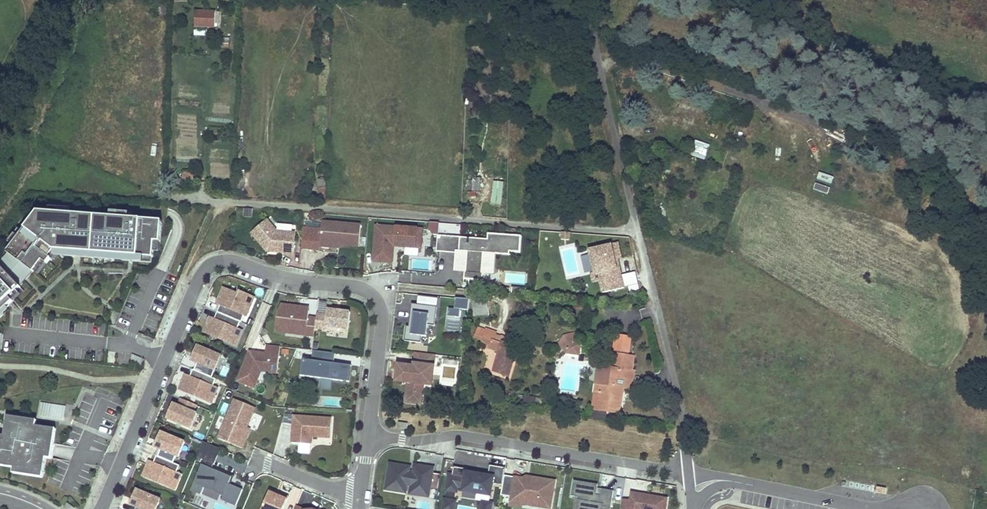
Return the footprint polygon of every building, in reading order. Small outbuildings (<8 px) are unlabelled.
[(215,13),(195,13),(195,28),(215,28),(215,13)] [(694,150),(692,155),(704,159),(706,153),(694,150)] [(658,157),(650,156),(647,171),(655,172),(658,157)] [(828,194),(833,176),(819,172),(814,190),(828,194)] [(473,181),(468,181),(467,191),(480,192),(481,179),(474,179),(473,181)] [(493,180),(492,204),(503,204),(504,181),(493,180)] [(38,211),(33,221),(47,222),(47,216),(38,211)] [(33,221),(7,256),(32,275),(33,276),(42,264),(47,267),(51,262),(49,260),(55,253),(153,261),(154,245),(160,245),(161,224),(47,216),(47,222),(33,221)] [(267,219),(251,232),(266,250),(269,249),(274,249),(274,251),(293,253),(295,232),(277,231),(267,219)] [(358,246),(361,225),(322,221),(320,243),(339,244),(358,246)] [(430,222),(430,233),(439,233),(440,222),(430,222)] [(446,233),(461,233),(461,223),(446,223),(446,233)] [(376,224),(374,256),(382,257),(381,261),(393,262),(394,245),(394,243),(399,243),(399,246),(421,248),(423,228),(376,224)] [(561,232),(560,239),(569,240),(570,233),(561,232)] [(519,251),(520,236),(488,233),(487,239),(437,234),(436,250),(458,252),(458,254),(465,255),(463,277),(481,279),(483,251),(509,254),(509,251),(519,251)] [(617,267),(614,259),(617,258),(621,257),(618,243),(589,249),(590,254),(593,270),(594,272),(594,273),(601,271),(603,279),(600,279),(600,280),(603,292),(624,287),(624,285),(621,275),(620,266),(617,267)] [(593,270),(590,254),(582,255),(585,272),(593,270)] [(0,265),(0,269),(17,287),(19,290),(32,275),(7,256),(0,265)] [(1,316),(9,309),(5,305),(9,301),(20,291),(19,290),(17,287),(0,269),(0,315),(1,316)] [(603,279),(601,271),(594,273),(594,272),(591,273),(593,281),(600,280),(600,279),(603,279)] [(635,272),(621,275),(624,285),(637,282),(635,272)] [(507,283),(525,284),(525,274),(507,273),(507,283)] [(246,315),(254,297),(239,290),(237,293),(223,287),(216,302),(220,304),(217,311),(240,321),(241,321),(244,314),(246,315)] [(419,296),(418,305),(438,307),(439,299),(419,296)] [(468,310),(469,299),(455,298),(454,309),(449,308),(447,316),(459,318),(460,309),(468,310)] [(491,314),(492,302),(474,300),(473,313),(491,314)] [(315,327),(316,317),(308,316),(309,310),(298,309),(299,306),(281,304),(277,311),(275,330),(286,332),(286,327),(306,330),(305,334),(314,335),(315,327)] [(435,327),(438,307),(418,305),(412,304),(410,322),(413,322),(412,327),(409,327),(406,326),(405,341),(421,343),(422,336),(426,337),(428,326),(435,327)] [(348,329),(350,311),(327,308),(327,313),(317,312),(316,317),(315,327),(325,328),(326,326),(348,329)] [(237,328),(240,321),(217,311),(214,319),(209,316),(203,331),(235,345),(241,330),(237,328)] [(478,328),(475,338),(483,340),(482,343),(488,345),(487,349),(500,353),(494,372),(509,377),(515,358),(509,356),(512,348),(518,350),(520,344),(503,338),(502,340),(494,338),(496,333),(486,329),(486,331),(478,328)] [(563,334),(557,347),(561,347),(563,346),(575,337),(576,331),(563,334)] [(139,332),(137,336),(152,343),(154,339),(139,332)] [(617,335),(614,355),(629,357),(632,337),(617,335)] [(567,348),(580,350),(581,344),(575,337),(563,346),(561,347),(566,354),(567,348)] [(264,353),(260,351),(259,353),(256,351),(255,349),(250,347),(237,376),(254,383),(261,367),(276,373),(280,346),(265,344),(264,353)] [(223,370),(228,358),(197,345),(191,360),(197,362),(194,370),(211,377),(216,367),(223,370)] [(518,350),(512,348),(509,356),(515,358),(518,350)] [(333,352),(311,350),(309,360),(301,359),(299,375),(341,381),(343,364),(332,363),(333,352)] [(422,384),(425,365),(433,366),(435,355),(415,352),(413,366),(413,369),(407,368),(408,365),(398,364),(395,380),(407,382),(404,402),(419,404),(422,384)] [(622,397),(622,393),(623,388),(632,389),(635,372),(632,371),(634,358),(629,357),(614,355),(612,369),(598,367),(596,383),(601,384),(597,409),(619,413),(621,404),(618,404),(619,397),(622,397)] [(343,364),(341,381),(347,381),(349,365),(343,364)] [(430,385),(433,366),(425,365),(422,384),(430,385)] [(105,369),(93,367),(92,375),(105,376),(105,369)] [(213,386),(216,379),(211,377),(194,370),(193,369),(190,376),(185,374),(179,389),(211,402),(217,388),(213,386)] [(596,383),(592,409),(597,409),(601,384),(596,383)] [(193,412),(196,404),(180,398),(177,405),(173,403),(167,418),(190,428),(196,413),(193,412)] [(247,427),(255,407),(234,398),(218,438),(241,447),(245,439),(242,437),(247,427)] [(325,398),(325,406),(341,406),(340,398),(325,398)] [(66,406),(41,403),(39,416),(64,420),(66,406)] [(330,437),(331,417),(293,415),(291,442),(311,443),(311,436),(330,437)] [(36,420),(7,416),(6,421),(35,426),(36,420)] [(51,458),(52,448),(47,447),(50,428),(35,426),(6,421),(4,436),(0,460),(0,465),(14,467),(13,473),(23,474),(23,469),(43,472),(45,458),(51,458)] [(55,429),(50,428),(47,447),(52,448),(55,429)] [(178,456),(184,442),(161,432),(155,446),(160,449),(157,456),(173,462),(176,455),(178,456)] [(214,463),(220,448),(204,442),(203,441),(197,456),(204,459),(214,463)] [(176,472),(179,465),(173,462),(157,456),(156,455),(153,463),(149,461),(142,475),(175,489),(181,474),(176,472)] [(213,466),(214,463),(204,459),(201,464),(232,476),(229,483),(230,484),(234,475),(213,466)] [(229,483),(232,476),(201,464),(191,489),(201,494),(204,487),(223,495),(221,499),(236,505),(242,489),(230,484),(229,483)] [(502,485),(504,475),(505,467),(489,464),(488,475),(473,473),(466,471),(466,468),(453,466),(452,474),(448,474),(446,490),(457,491),(458,487),(491,492),(493,483),(502,485)] [(438,493),(440,477),(432,476),(432,471),(414,468),(412,476),(408,475),(409,470),(389,467),(384,492),(405,496),(406,488),(420,490),(438,493)] [(43,472),(23,469),(23,474),(42,477),(43,472)] [(550,508),(555,480),(532,477),(532,479),(523,478),(504,475),(502,485),(501,495),(511,496),(522,498),(521,503),(550,508)] [(596,489),(597,486),(573,482),(571,497),(578,499),(576,508),(610,508),(613,492),(601,490),(600,497),(595,496),(596,489)] [(458,487),(457,491),(483,496),(482,501),(490,502),(491,492),(458,487)] [(419,498),(420,490),(406,488),(405,496),(419,498)] [(135,508),(156,508),(160,499),(137,489),(131,504),(136,507),(135,508)] [(276,491),(275,494),(269,491),(262,508),(283,508),(288,496),(276,491)] [(666,501),(630,494),(629,503),(621,501),(620,508),(665,508),(666,501)] [(521,503),(522,498),(511,496),(510,505),(521,507),(521,503)] [(443,497),(441,508),(454,508),(456,499),(443,497)] [(492,503),(490,502),(482,501),(481,508),(491,508),(492,503)]
